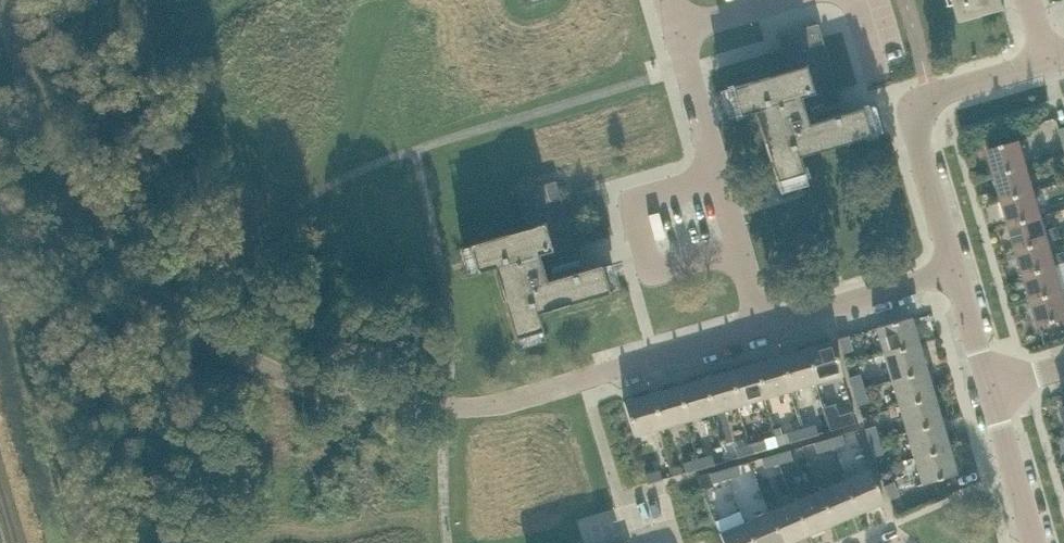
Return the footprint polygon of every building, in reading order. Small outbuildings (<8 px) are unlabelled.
[(962,21),(1006,8),(1004,0),(956,0),(962,21)] [(822,38),(822,36),(818,23),(777,35),(781,48),(781,50),(782,50),(787,68),(788,70),(731,87),(739,114),(755,110),(776,180),(803,172),(799,156),(869,135),(861,108),(842,114),(838,102),(840,101),(840,99),(839,100),(821,38),(822,38)] [(996,174),(1027,165),(1020,140),(988,149),(996,174)] [(1035,190),(1028,166),(1027,165),(996,174),(1003,200),(1035,190)] [(1010,224),(1042,215),(1035,190),(1003,200),(1010,224)] [(559,196),(560,195),(560,194),(519,206),(519,207),(520,207),(527,228),(469,245),(464,247),(471,273),(476,271),(476,272),(494,267),(514,338),(515,338),(517,343),(542,336),(541,330),(542,330),(537,313),(608,292),(608,291),(613,290),(606,265),(600,266),(566,275),(562,263),(578,258),(578,257),(577,257),(559,196)] [(1018,250),(1050,240),(1042,215),(1010,224),(1018,250)] [(1054,254),(1050,240),(1018,250),(1025,275),(1057,265),(1063,263),(1063,251),(1054,254)] [(1063,291),(1063,289),(1057,265),(1025,275),(1033,300),(1063,291)] [(1063,319),(1063,291),(1033,300),(1040,326),(1063,319)] [(914,329),(910,317),(876,327),(884,353),(918,343),(914,329)] [(842,352),(852,349),(848,335),(838,338),(842,352)] [(816,383),(842,375),(832,340),(817,344),(817,345),(806,348),(816,383)] [(891,379),(926,369),(918,343),(884,353),(891,379)] [(816,383),(806,348),(806,347),(791,352),(780,355),(790,390),(816,383)] [(790,390),(780,355),(765,359),(765,360),(754,363),(764,398),(790,390)] [(764,398),(754,363),(754,362),(739,367),(728,371),(738,405),(764,398)] [(899,405),(933,395),(926,369),(891,379),(899,405)] [(738,405),(728,371),(728,370),(713,374),(714,375),(702,378),(712,413),(738,405)] [(854,390),(863,388),(859,373),(850,376),(854,390)] [(712,413),(702,378),(688,382),(676,386),(686,420),(712,413)] [(686,420),(676,386),(676,385),(662,389),(662,390),(650,393),(660,428),(686,420)] [(863,388),(854,390),(858,405),(868,402),(863,388)] [(660,428),(650,393),(636,397),(624,401),(634,436),(660,428)] [(906,431),(941,421),(933,395),(899,405),(906,431)] [(842,427),(856,423),(853,413),(839,417),(842,427)] [(914,458),(948,447),(941,421),(906,431),(914,458)] [(801,428),(804,438),(818,434),(815,424),(801,428)] [(869,443),(879,440),(874,425),(864,428),(869,443)] [(790,443),(804,438),(801,428),(787,432),(790,443)] [(828,438),(832,448),(845,444),(842,434),(828,438)] [(817,452),(832,448),(828,438),(814,442),(817,452)] [(750,444),(753,454),(767,450),(764,440),(750,444)] [(879,440),(869,443),(873,457),(883,454),(879,440)] [(738,457),(753,454),(750,444),(735,448),(738,457)] [(952,459),(951,459),(948,447),(914,458),(921,484),(956,473),(952,459)] [(776,453),(780,463),(793,459),(790,449),(776,453)] [(764,467),(780,463),(776,453),(761,457),(764,467)] [(697,459),(700,469),(714,465),(711,455),(697,459)] [(686,473),(700,469),(697,459),(684,463),(686,473)] [(722,469),(726,479),(740,474),(737,464),(722,469)] [(712,483),(726,479),(722,469),(709,473),(712,483)] [(860,512),(883,501),(870,469),(846,479),(860,512)] [(648,484),(662,480),(659,470),(645,474),(648,484)] [(701,486),(712,483),(709,473),(698,476),(701,486)] [(834,522),(860,512),(846,479),(820,490),(834,522)] [(890,499),(899,495),(894,482),(884,486),(890,499)] [(810,533),(834,522),(820,490),(796,500),(810,533)] [(810,533),(796,500),(770,511),(784,542),(786,542),(810,533)] [(770,511),(745,522),(753,542),(784,542),(770,511)] [(745,522),(720,533),(724,542),(753,542),(745,522)]
